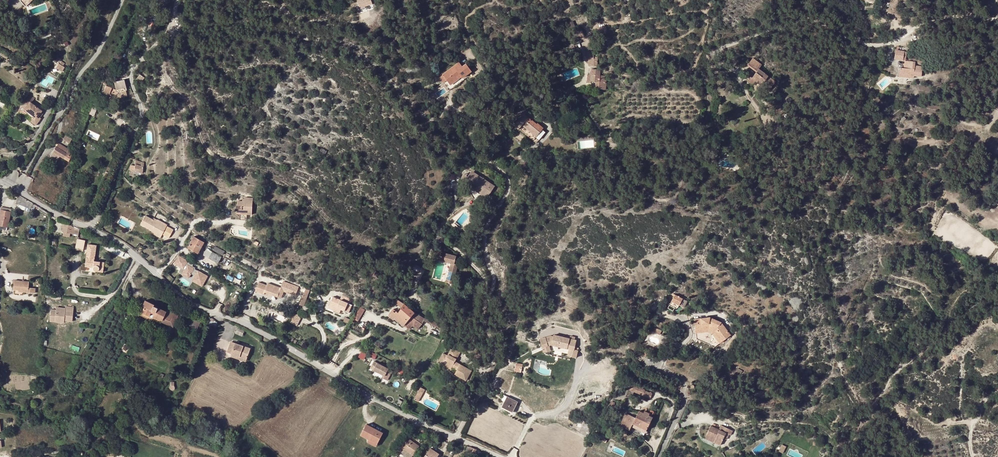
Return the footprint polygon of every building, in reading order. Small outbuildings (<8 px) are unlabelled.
[(366,6),(365,3),(371,1),(371,0),(357,0),(360,8),(366,6)] [(904,51),(896,50),(894,59),(903,60),(904,51)] [(914,77),(921,77),(922,67),(915,66),(915,62),(906,62),(905,69),(904,69),(900,68),(899,77),(904,77),(905,74),(914,75),(914,77)] [(459,63),(443,75),(447,81),(450,85),(458,80),(456,78),(459,75),(462,78),(471,72),(466,65),(462,67),(459,63)] [(63,67),(60,65),(59,64),(56,69),(62,73),(64,68),(63,67)] [(753,85),(755,81),(768,91),(775,82),(762,72),(764,69),(760,66),(752,78),(750,77),(747,80),(753,85)] [(591,75),(587,75),(587,83),(590,83),(590,81),(595,81),(595,84),(598,85),(598,89),(605,89),(606,78),(604,78),(604,76),(600,76),(600,70),(591,69),(591,75)] [(124,86),(125,85),(124,80),(113,82),(114,83),(116,90),(117,96),(117,98),(118,98),(126,96),(125,90),(124,86)] [(113,96),(115,97),(117,96),(116,90),(106,86),(103,92),(112,97),(113,96)] [(112,97),(103,92),(102,95),(100,100),(109,104),(110,101),(112,97)] [(31,103),(35,98),(30,94),(26,99),(31,103)] [(41,112),(41,111),(31,103),(26,99),(21,105),(22,106),(18,111),(24,116),(26,113),(32,118),(30,121),(35,124),(37,124),(41,118),(40,118),(38,116),(41,112)] [(522,126),(536,137),(542,130),(543,129),(537,124),(536,125),(524,114),(514,126),(519,130),(522,126)] [(51,156),(49,158),(56,162),(59,156),(68,161),(73,153),(60,145),(56,148),(55,148),(53,152),(51,156)] [(135,161),(134,171),(136,172),(142,173),(144,163),(135,161)] [(481,179),(473,174),(472,173),(468,177),(465,182),(464,183),(465,184),(474,199),(480,197),(486,189),(490,185),(484,181),(484,180),(482,178),(481,179)] [(486,199),(494,188),(490,185),(486,189),(480,197),(483,197),(486,199)] [(33,211),(34,209),(35,205),(19,195),(15,203),(33,211)] [(237,210),(236,214),(240,214),(240,212),(246,212),(246,214),(252,215),(252,199),(244,198),(244,200),(244,202),(242,202),(237,202),(237,206),(236,206),(236,210),(237,210)] [(35,205),(34,209),(49,217),(49,213),(35,205)] [(7,227),(11,209),(9,209),(9,212),(0,210),(0,226),(7,227)] [(153,219),(152,221),(145,217),(141,225),(152,231),(153,228),(162,234),(161,235),(168,239),(173,231),(166,227),(167,226),(157,221),(153,219)] [(71,226),(65,225),(64,228),(62,228),(62,232),(63,232),(63,233),(70,234),(73,234),(78,235),(78,233),(79,230),(71,227),(71,226)] [(160,238),(161,236),(161,235),(162,234),(153,228),(152,231),(151,233),(160,238)] [(188,248),(191,250),(198,253),(203,243),(193,237),(188,248)] [(83,250),(85,240),(82,239),(77,238),(75,248),(75,249),(83,250)] [(222,255),(224,252),(215,247),(213,251),(222,255)] [(221,258),(206,249),(203,255),(218,263),(221,258)] [(439,252),(437,259),(451,263),(449,271),(455,273),(458,264),(454,263),(456,256),(439,252)] [(94,262),(94,257),(86,256),(84,267),(93,268),(93,270),(95,271),(102,272),(104,263),(94,262)] [(183,257),(178,266),(187,271),(192,262),(183,257)] [(256,270),(258,266),(242,259),(241,263),(256,270)] [(28,288),(29,282),(24,282),(22,281),(13,280),(12,289),(18,290),(22,290),(22,292),(27,292),(28,288)] [(291,291),(296,293),(296,294),(299,295),(296,304),(300,305),(303,296),(305,290),(288,283),(287,286),(282,285),(281,288),(268,284),(267,286),(259,283),(256,292),(264,295),(265,293),(271,295),(281,299),(284,290),(291,292),(291,291)] [(675,295),(673,294),(671,296),(673,298),(671,301),(679,305),(684,308),(688,301),(683,299),(683,298),(675,294),(675,295)] [(336,309),(341,311),(341,310),(345,312),(345,311),(349,313),(350,311),(333,302),(352,306),(348,304),(350,300),(342,297),(340,301),(333,298),(329,307),(335,310),(336,307),(337,308),(336,309)] [(172,329),(178,316),(166,310),(165,313),(153,307),(153,305),(145,301),(142,307),(143,307),(141,312),(141,313),(149,316),(161,321),(160,323),(172,329)] [(333,302),(350,311),(352,306),(333,302)] [(411,317),(412,317),(415,313),(404,304),(401,309),(411,317)] [(72,321),(74,307),(65,306),(65,308),(56,307),(56,310),(51,309),(50,321),(55,321),(55,318),(64,319),(64,320),(72,321)] [(360,321),(365,309),(360,306),(354,319),(360,321)] [(411,317),(401,309),(399,313),(397,312),(395,313),(394,312),(390,316),(391,317),(394,320),(395,319),(404,326),(411,317)] [(160,323),(161,321),(149,316),(141,313),(141,312),(140,311),(138,315),(151,321),(151,320),(160,324),(160,323)] [(296,313),(292,322),(298,325),(302,316),(296,313)] [(196,329),(200,322),(190,317),(187,325),(196,329)] [(422,324),(412,317),(411,317),(404,326),(409,330),(413,325),(418,329),(422,324)] [(694,319),(696,339),(709,345),(722,323),(721,322),(710,318),(694,319)] [(404,326),(395,319),(394,320),(394,321),(403,328),(404,326)] [(431,320),(430,324),(446,331),(447,328),(431,320)] [(709,345),(715,347),(726,338),(728,337),(730,335),(722,323),(709,345)] [(242,337),(244,331),(238,328),(235,334),(242,337)] [(553,333),(541,337),(544,350),(553,348),(568,352),(568,354),(576,357),(579,347),(576,346),(578,339),(576,339),(571,337),(555,332),(555,334),(553,333)] [(227,353),(231,354),(240,357),(239,359),(246,361),(250,349),(231,343),(227,353)] [(455,375),(466,381),(472,371),(460,365),(459,366),(454,364),(455,362),(460,353),(452,348),(448,356),(443,353),(438,363),(451,369),(453,367),(457,370),(455,375)] [(388,369),(374,361),(370,368),(383,375),(382,377),(387,380),(390,374),(387,372),(388,369)] [(629,381),(628,384),(642,390),(644,387),(629,381)] [(652,394),(642,390),(628,384),(626,388),(650,398),(652,394)] [(423,394),(418,391),(414,399),(418,402),(423,394)] [(513,412),(518,402),(507,397),(502,407),(513,412)] [(635,418),(625,413),(620,425),(629,430),(631,426),(632,423),(646,430),(652,417),(651,417),(648,416),(649,413),(644,411),(643,413),(639,411),(635,418)] [(646,430),(632,423),(631,426),(646,433),(647,431),(646,430)] [(369,439),(377,444),(383,433),(367,424),(361,435),(369,439)] [(585,424),(581,433),(588,437),(592,428),(586,425),(585,424)] [(719,429),(711,425),(705,438),(720,445),(724,438),(726,433),(729,435),(731,435),(733,431),(721,425),(719,429)] [(419,446),(409,439),(408,441),(405,444),(403,448),(403,449),(400,453),(406,456),(411,456),(412,455),(413,455),(419,446)] [(475,455),(478,456),(479,456),(480,454),(481,452),(477,451),(477,450),(469,446),(469,447),(467,446),(465,451),(468,452),(475,455)] [(425,456),(437,456),(439,454),(430,448),(425,456)]
